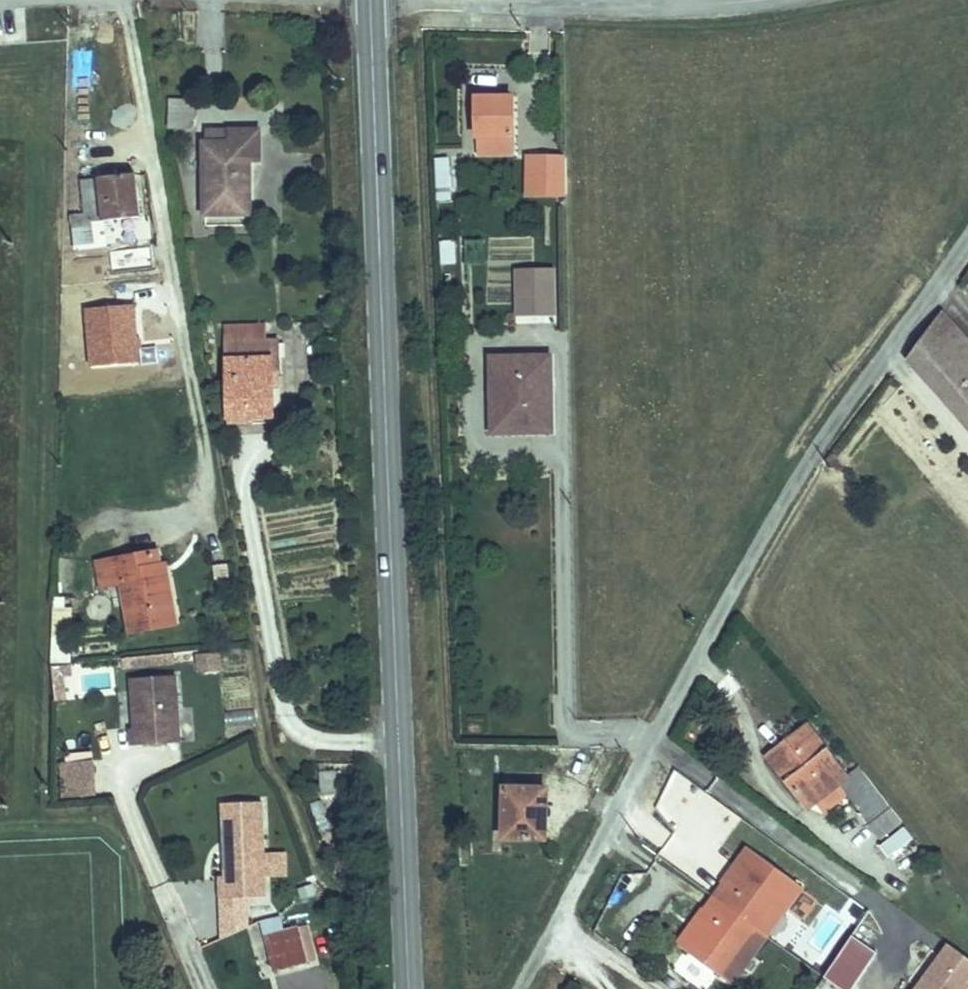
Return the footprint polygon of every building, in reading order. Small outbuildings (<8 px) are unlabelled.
[(211,80),(225,79),(223,53),(209,54),(211,80)] [(512,100),(476,100),(475,158),(511,159),(512,100)] [(170,109),(170,129),(198,128),(198,109),(170,109)] [(209,149),(206,214),(251,216),(253,167),(267,167),(268,136),(236,135),(235,150),(209,149)] [(452,159),(439,158),(437,186),(450,187),(452,159)] [(551,204),(550,166),(529,166),(530,205),(551,204)] [(147,175),(76,188),(75,246),(102,241),(102,225),(147,217),(147,175)] [(440,241),(441,264),(455,263),(454,240),(440,241)] [(545,265),(510,267),(512,312),(547,310),(545,265)] [(897,366),(967,448),(967,403),(941,374),(960,357),(934,329),(913,353),(897,366)] [(111,346),(70,345),(70,393),(94,393),(94,366),(111,367),(111,346)] [(238,351),(240,426),(283,425),(282,382),(288,382),(288,351),(238,351)] [(543,430),(544,354),(484,355),(484,375),(496,375),(495,430),(543,430)] [(960,357),(941,374),(967,403),(967,366),(960,357)] [(171,545),(130,552),(143,627),(191,618),(181,568),(175,569),(171,545)] [(97,588),(107,588),(107,557),(97,558),(97,588)] [(197,671),(222,671),(222,652),(197,652),(197,671)] [(189,676),(144,674),(142,724),(140,724),(139,741),(186,743),(189,676)] [(227,727),(256,723),(254,706),(225,710),(227,727)] [(798,733),(758,763),(798,816),(804,811),(830,792),(838,803),(873,849),(894,833),(850,775),(837,784),(798,733)] [(61,796),(97,796),(97,759),(60,760),(61,796)] [(812,822),(838,803),(830,792),(804,811),(812,822)] [(539,812),(538,793),(493,795),(496,847),(539,846),(539,828),(534,828),(533,812),(539,812)] [(273,802),(234,799),(229,871),(222,871),(221,894),(266,896),(273,802)] [(726,833),(702,870),(712,879),(738,842),(726,833)] [(693,884),(750,924),(784,873),(738,842),(712,879),(702,870),(693,884)] [(750,924),(693,884),(682,901),(692,907),(668,944),(715,977),(750,924)] [(294,921),(272,922),(276,978),(321,976),(319,938),(295,939),(294,921)] [(967,967),(967,958),(939,937),(917,968),(922,971),(917,977),(913,974),(903,988),(952,988),(967,967)] [(917,977),(922,971),(917,968),(913,974),(917,977)]
